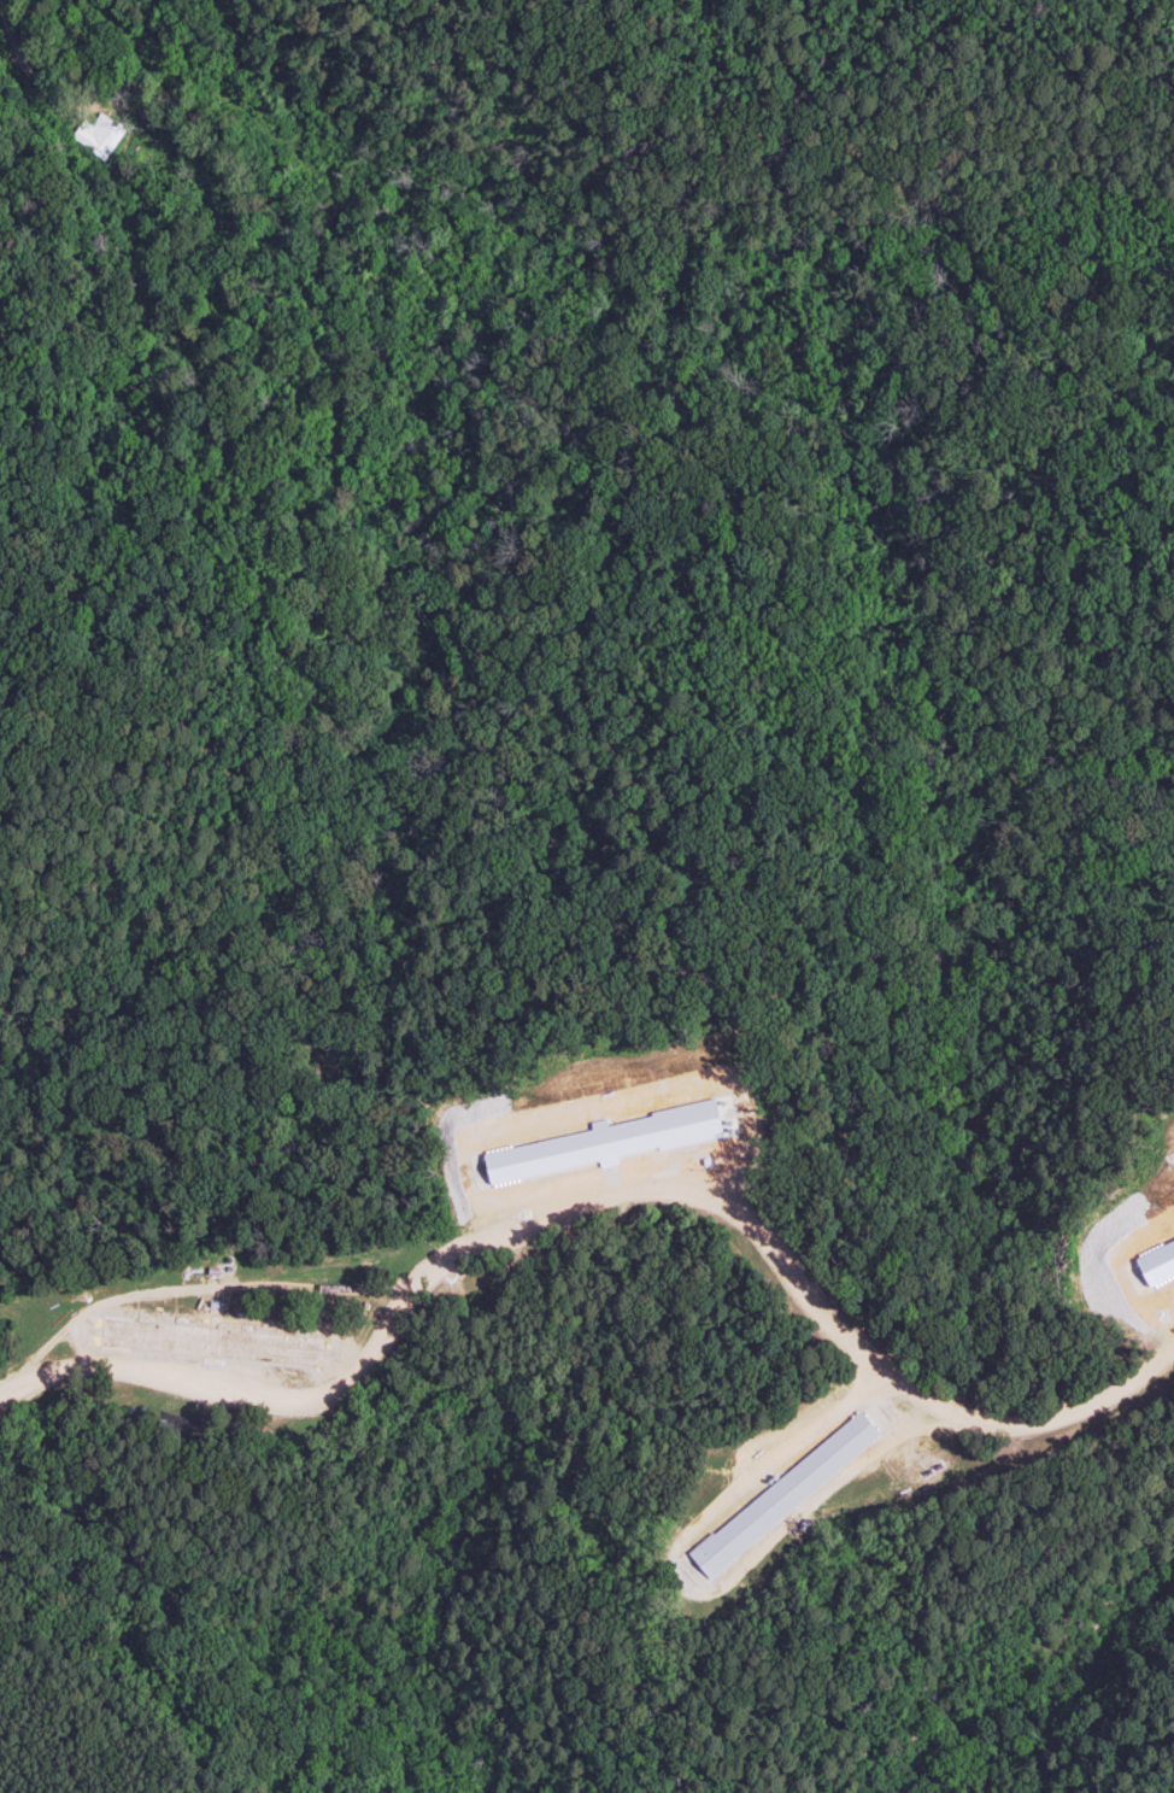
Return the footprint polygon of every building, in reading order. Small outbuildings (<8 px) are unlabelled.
[(484,1151),(491,1184),(616,1161),(615,1157),(723,1137),(716,1101),(607,1121),(606,1119),(591,1122),(593,1131),(484,1151)] [(1148,1285),(1173,1274),(1173,1239),(1136,1255),(1148,1285)] [(688,1551),(708,1576),(883,1437),(863,1412),(688,1551)]
